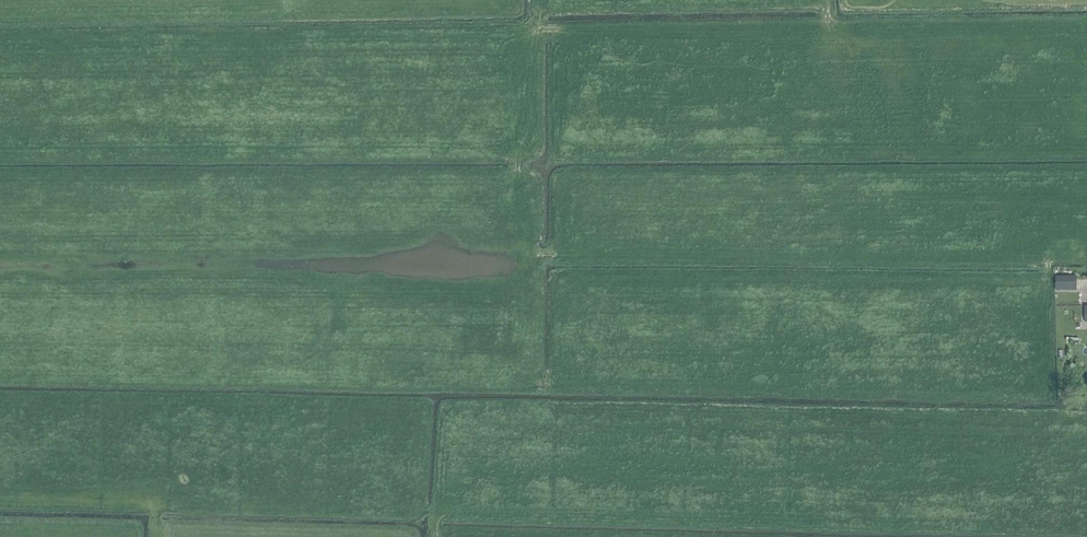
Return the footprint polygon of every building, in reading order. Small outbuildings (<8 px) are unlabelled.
[(1056,277),(1056,289),(1065,289),(1065,277),(1056,277)]
